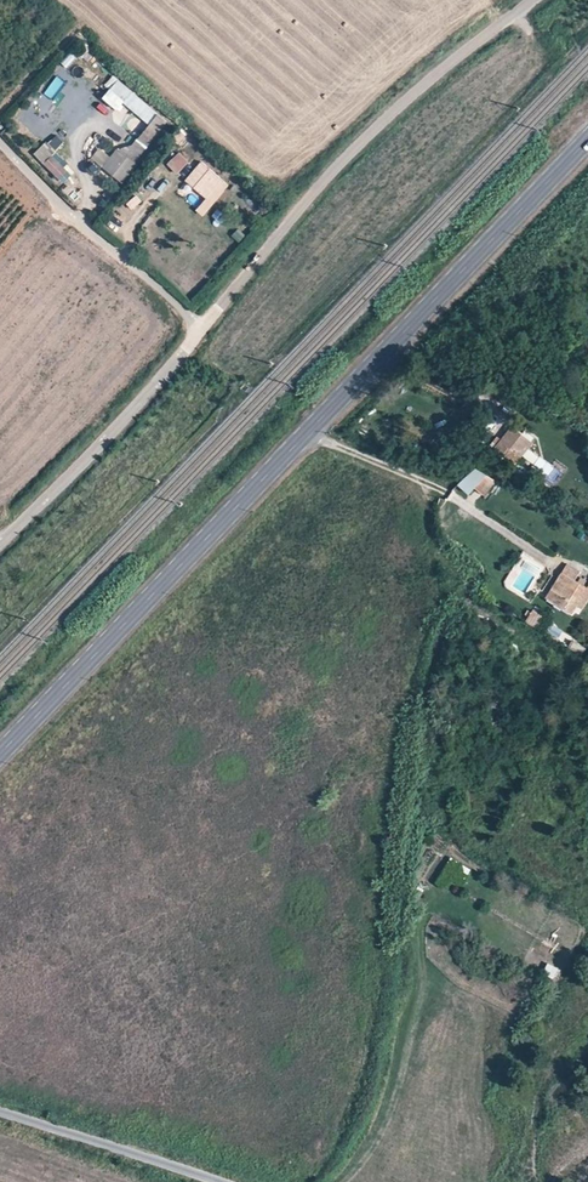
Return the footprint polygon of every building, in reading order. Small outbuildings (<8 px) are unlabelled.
[(80,59),(92,49),(80,34),(68,44),(80,59)] [(123,105),(146,123),(116,160),(100,147),(90,159),(120,183),(170,123),(113,76),(105,85),(110,89),(101,99),(117,112),(123,105)] [(53,79),(43,89),(48,94),(42,100),(48,106),(55,99),(60,105),(70,97),(53,79)] [(56,134),(34,155),(42,164),(64,143),(56,134)] [(189,162),(178,152),(167,164),(176,174),(189,162)] [(41,170),(58,184),(71,167),(54,154),(41,170)] [(214,181),(196,167),(185,181),(201,194),(214,181)] [(256,211),(262,204),(253,196),(247,203),(256,211)] [(155,215),(152,229),(160,231),(163,217),(155,215)] [(511,450),(518,455),(528,441),(521,436),(511,450)] [(475,468),(458,486),(469,496),(486,478),(475,468)] [(460,523),(450,537),(457,542),(467,528),(460,523)] [(545,597),(571,614),(587,588),(575,579),(577,574),(564,566),(545,597)] [(536,629),(544,617),(533,610),(525,622),(536,629)] [(546,634),(565,643),(570,633),(550,624),(546,634)] [(572,641),(568,647),(582,656),(586,649),(572,641)] [(514,703),(490,692),(487,699),(511,709),(514,703)] [(513,736),(517,726),(511,723),(507,733),(513,736)] [(388,839),(395,842),(399,835),(391,831),(388,839)]
